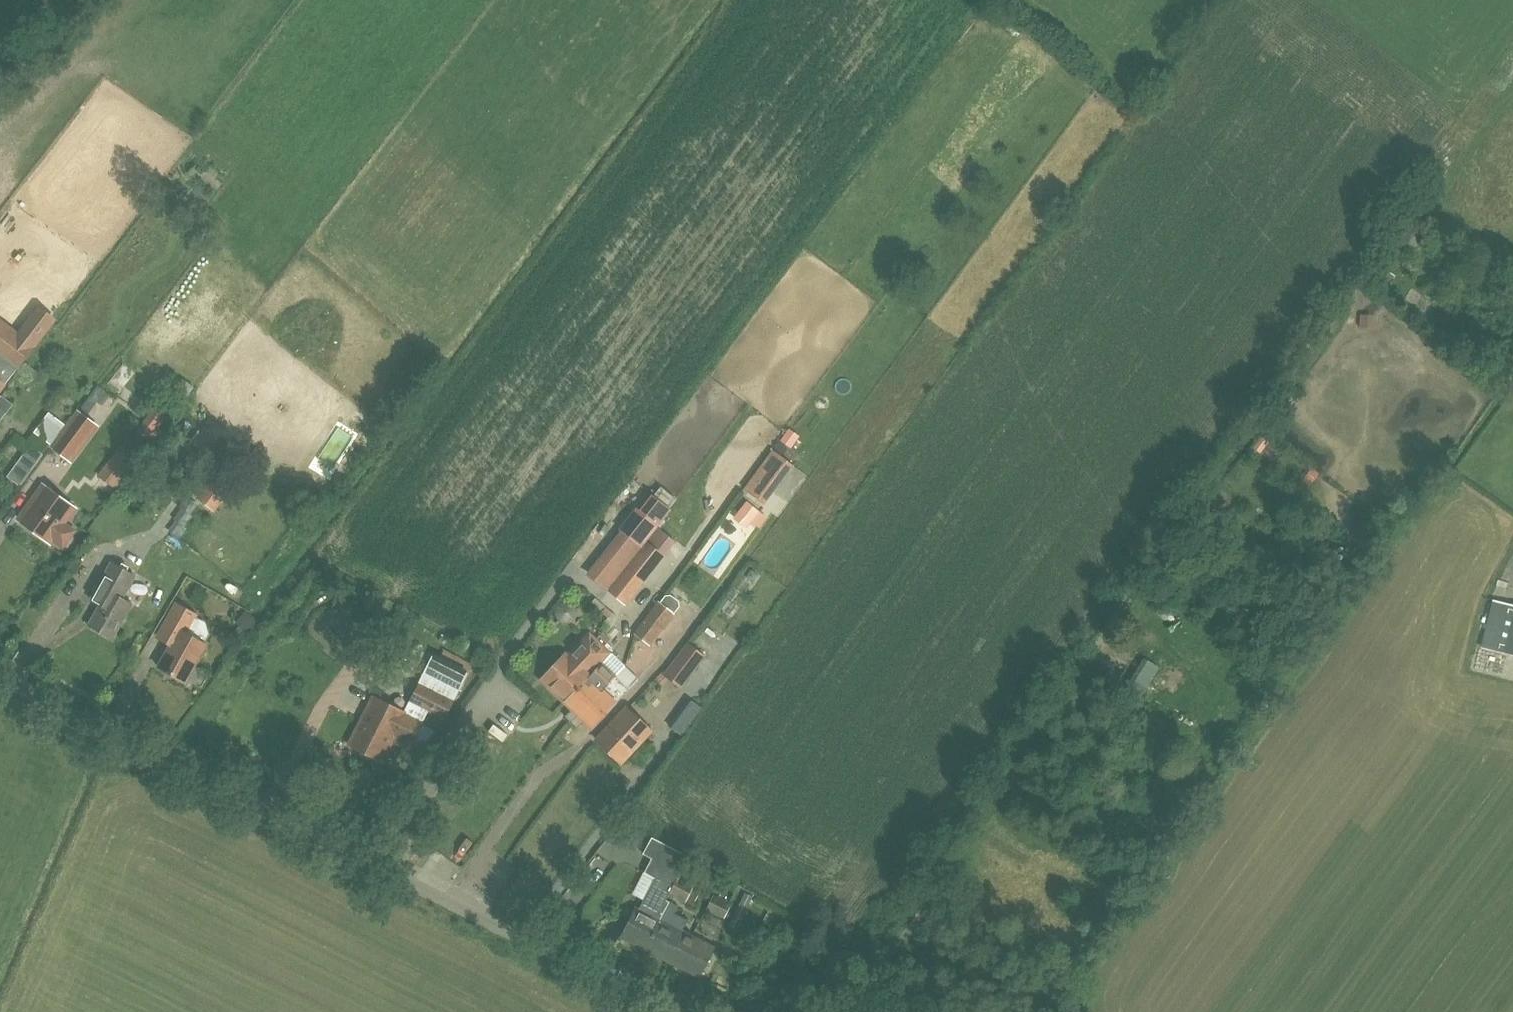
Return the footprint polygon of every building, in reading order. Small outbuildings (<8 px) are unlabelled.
[(1368,280),(1385,291),(1395,276),(1378,265),(1368,280)] [(54,319),(38,306),(18,333),(0,320),(0,390),(54,319)] [(13,404),(2,395),(0,397),(0,420),(13,404)] [(34,432),(50,444),(65,424),(49,412),(34,432)] [(70,459),(96,426),(78,412),(53,446),(70,459)] [(158,413),(150,424),(146,420),(138,431),(151,440),(159,430),(160,431),(168,420),(158,413)] [(199,429),(185,448),(208,465),(222,446),(199,429)] [(1262,435),(1253,448),(1260,453),(1270,440),(1263,434),(1262,435)] [(42,454),(29,444),(6,476),(20,486),(42,454)] [(119,451),(109,464),(125,476),(135,463),(119,451)] [(215,512),(233,488),(215,474),(197,498),(215,512)] [(763,503),(773,490),(754,476),(744,489),(763,503)] [(63,523),(74,507),(43,485),(28,506),(31,507),(21,522),(49,541),(52,538),(63,545),(73,530),(63,523)] [(187,498),(169,531),(180,537),(198,503),(187,498)] [(761,527),(769,514),(747,501),(736,520),(750,528),(753,522),(761,527)] [(641,544),(624,531),(590,575),(606,588),(641,544)] [(111,638),(131,604),(122,598),(135,574),(110,561),(90,599),(99,604),(87,624),(111,638)] [(625,603),(643,578),(628,567),(609,591),(625,603)] [(658,600),(633,633),(649,645),(674,612),(679,606),(678,601),(670,595),(665,595),(660,602),(658,600)] [(1481,646),(1512,654),(1512,605),(1492,600),(1481,646)] [(185,682),(205,644),(184,633),(195,614),(176,603),(162,628),(175,636),(158,667),(185,682)] [(611,653),(587,632),(542,680),(564,701),(589,676),(602,663),(610,654),(611,653)] [(665,672),(663,675),(668,678),(681,688),(692,675),(706,656),(687,643),(674,661),(665,672)] [(602,663),(589,676),(564,701),(570,708),(563,715),(570,721),(602,688),(614,675),(615,676),(625,665),(612,652),(611,653),(610,654),(602,663)] [(427,710),(443,718),(466,672),(433,656),(405,711),(372,695),(349,744),(361,750),(361,753),(368,756),(370,754),(382,760),(394,735),(410,743),(411,742),(423,748),(433,728),(421,722),(427,710)] [(1145,656),(1127,688),(1145,698),(1163,665),(1145,656)] [(602,688),(570,721),(576,727),(583,720),(591,728),(615,701),(628,688),(615,676),(614,675),(602,688)] [(670,727),(680,735),(701,707),(691,700),(670,727)] [(621,763),(651,730),(627,707),(596,740),(621,763)] [(645,871),(655,876),(638,908),(635,906),(619,937),(647,951),(671,902),(666,899),(668,894),(673,897),(674,893),(672,892),(688,858),(689,856),(652,837),(643,854),(651,858),(645,871)] [(722,875),(688,858),(672,892),(674,893),(673,897),(684,903),(699,872),(719,881),(722,875)] [(752,895),(743,891),(727,924),(737,929),(752,895)] [(730,902),(713,893),(705,909),(723,918),(730,902)] [(671,902),(647,951),(698,978),(714,947),(683,932),(683,931),(681,930),(687,919),(675,913),(678,905),(671,902)]
